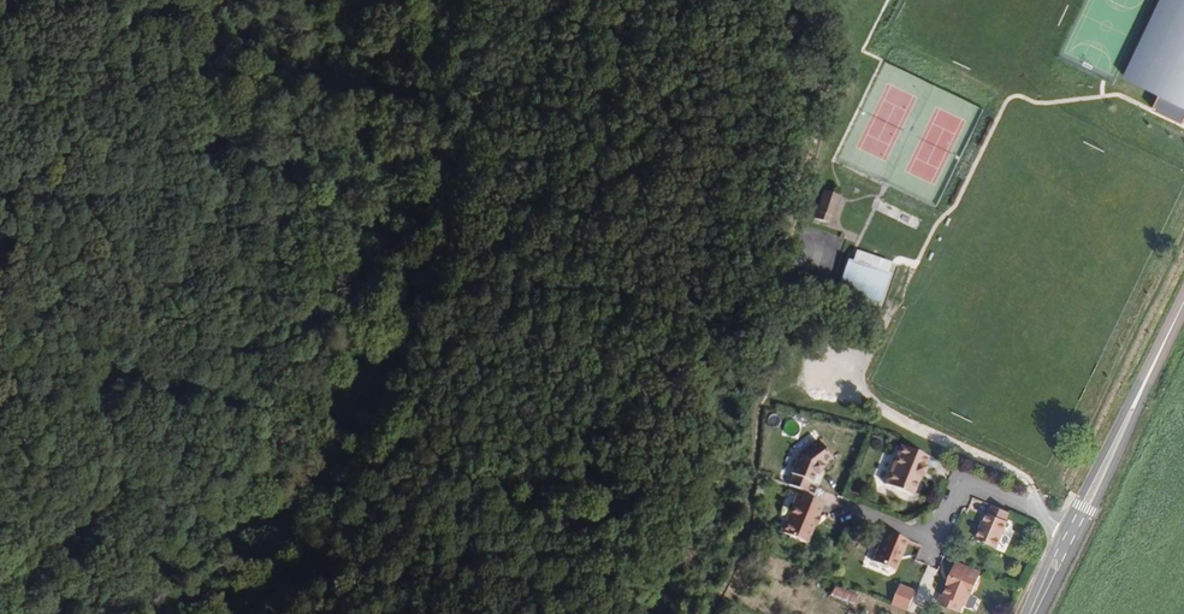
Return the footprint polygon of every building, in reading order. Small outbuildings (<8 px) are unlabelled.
[(1124,75),(1160,92),(1152,107),(1168,115),(1183,122),(1183,0),(1160,0),(1124,75)] [(839,207),(826,203),(817,231),(830,236),(839,207)] [(889,276),(846,262),(837,289),(880,303),(889,276)] [(788,485),(804,492),(809,482),(811,483),(814,474),(816,475),(822,467),(820,465),(830,458),(816,440),(798,455),(790,474),(792,475),(788,485)] [(925,467),(923,466),(927,457),(900,446),(884,485),(911,496),(919,476),(921,477),(925,467)] [(816,517),(822,504),(797,494),(780,533),(805,543),(814,524),(816,517)] [(988,513),(976,540),(996,548),(1008,521),(1006,521),(1009,512),(993,505),(989,514),(988,513)] [(656,537),(662,541),(670,529),(663,525),(656,537)] [(894,571),(907,540),(884,531),(871,562),(894,571)] [(957,561),(955,566),(980,576),(982,571),(957,561)] [(980,576),(955,566),(950,577),(954,579),(952,586),(949,585),(945,596),(943,595),(939,604),(959,612),(962,604),(966,605),(970,594),(972,595),(980,576)] [(853,605),(857,595),(834,585),(830,596),(853,605)] [(908,611),(916,592),(900,585),(892,604),(908,611)]
